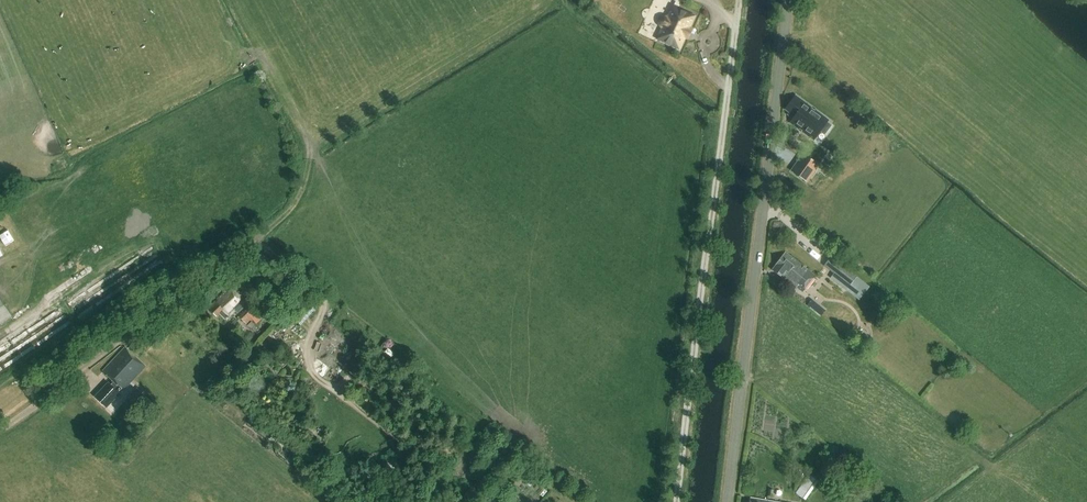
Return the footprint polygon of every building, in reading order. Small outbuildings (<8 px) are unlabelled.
[(668,19),(667,18),(665,17),(664,17),(663,18),(662,18),(661,19),(660,20),(660,22),(659,23),(660,24),(660,25),(661,26),(662,27),(669,30),(663,41),(680,49),(685,38),(686,38),(691,29),(689,28),(694,17),(674,7),(668,19)] [(793,100),(784,114),(787,117),(786,119),(791,123),(788,127),(798,134),(799,133),(800,135),(800,136),(811,144),(826,123),(814,115),(813,116),(810,114),(811,112),(793,100)] [(802,156),(789,174),(805,185),(817,167),(802,156)] [(784,280),(785,278),(803,292),(815,275),(785,252),(776,264),(777,265),(772,271),(784,280)] [(250,274),(265,262),(259,255),(245,268),(250,274)] [(848,286),(845,290),(858,301),(870,287),(831,255),(822,265),(848,286)] [(0,339),(0,369),(123,299),(110,276),(0,339)] [(226,321),(245,303),(243,300),(244,299),(241,295),(239,297),(230,287),(209,308),(217,316),(219,314),(226,321)] [(12,317),(0,298),(0,325),(12,317)] [(808,305),(823,313),(826,307),(811,299),(808,305)] [(264,318),(252,304),(239,316),(247,325),(252,320),(250,318),(251,317),(254,321),(256,324),(264,318)] [(120,394),(118,392),(122,388),(123,389),(127,385),(128,386),(146,367),(125,347),(103,370),(115,382),(111,386),(109,383),(96,396),(107,407),(120,394)] [(129,398),(139,408),(149,396),(139,387),(129,398)] [(522,478),(515,473),(509,482),(516,487),(522,478)] [(818,480),(808,473),(795,492),(804,499),(818,480)]
